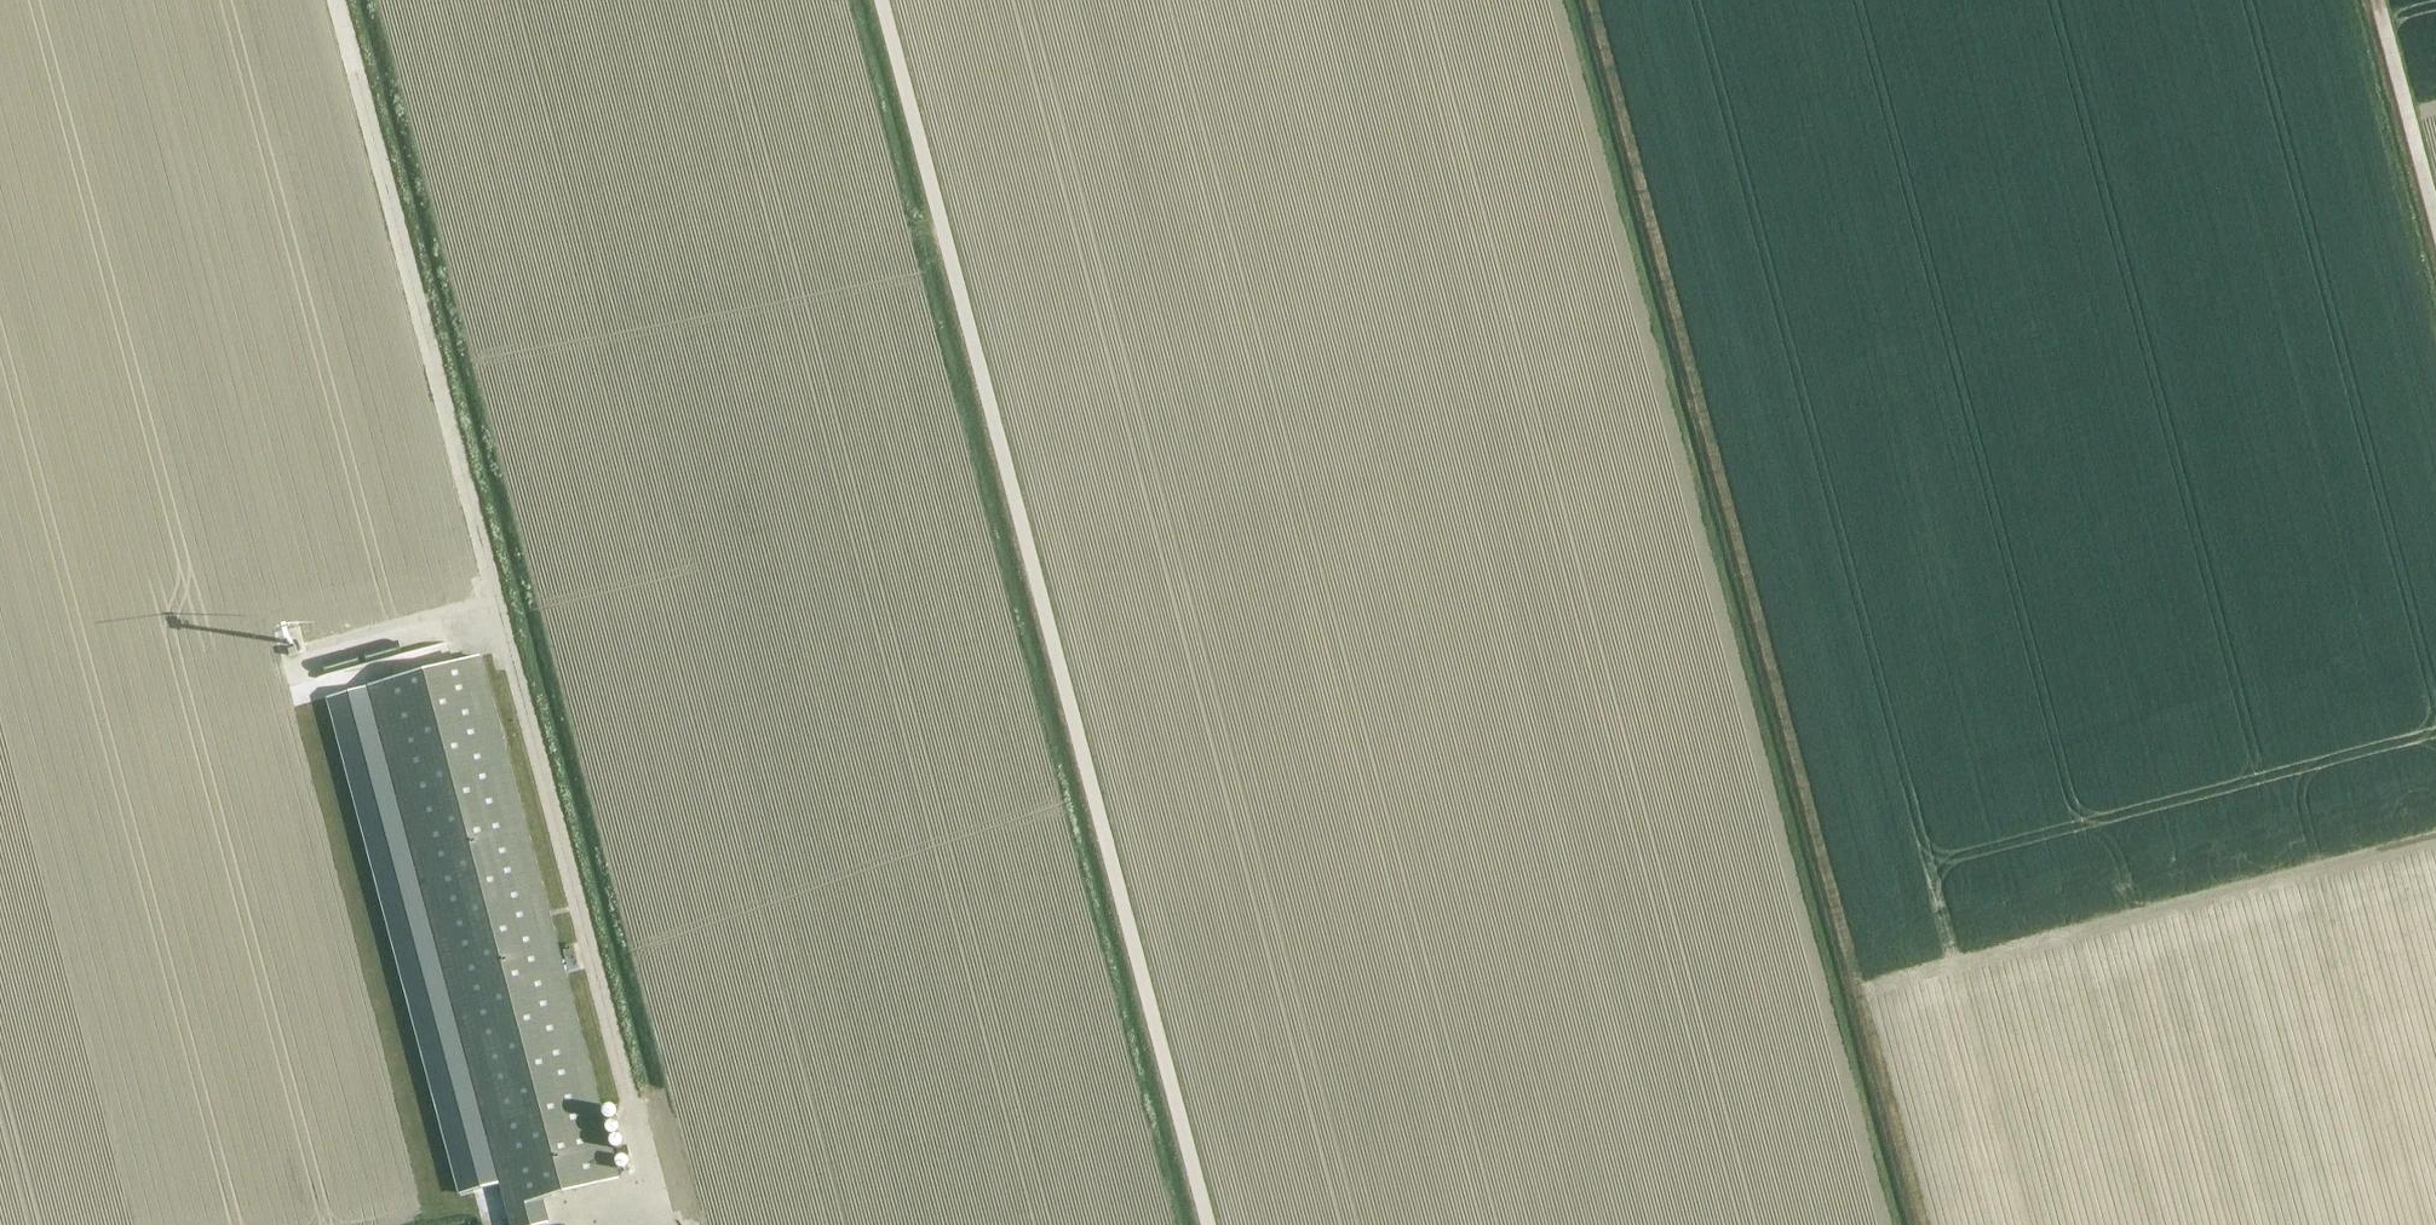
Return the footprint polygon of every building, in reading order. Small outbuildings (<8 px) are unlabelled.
[(453,662),(450,650),(391,666),(394,679),(366,686),(511,1224),(531,1224),(548,1220),(542,1198),(620,1177),(480,655),(453,662)]
